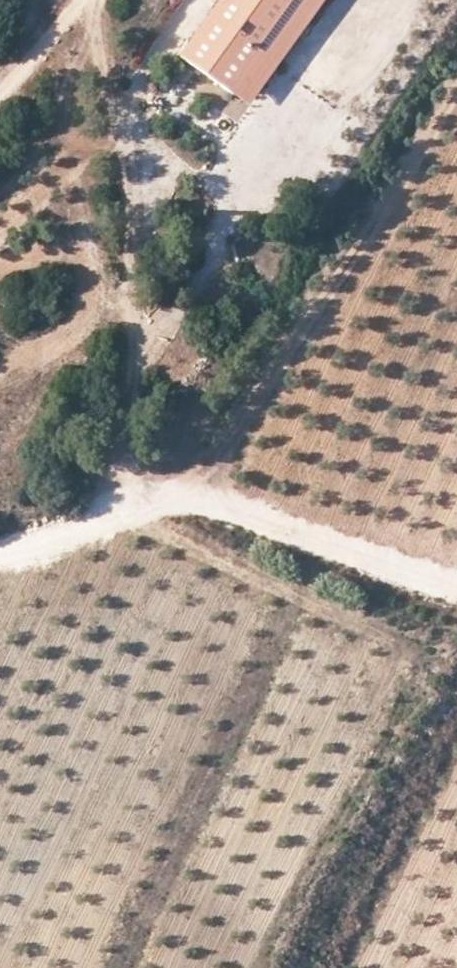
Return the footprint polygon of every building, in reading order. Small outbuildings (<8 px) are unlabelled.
[(179,58),(232,96),(301,0),(221,0),(179,58)] [(232,96),(248,108),(325,0),(301,0),(232,96)]
